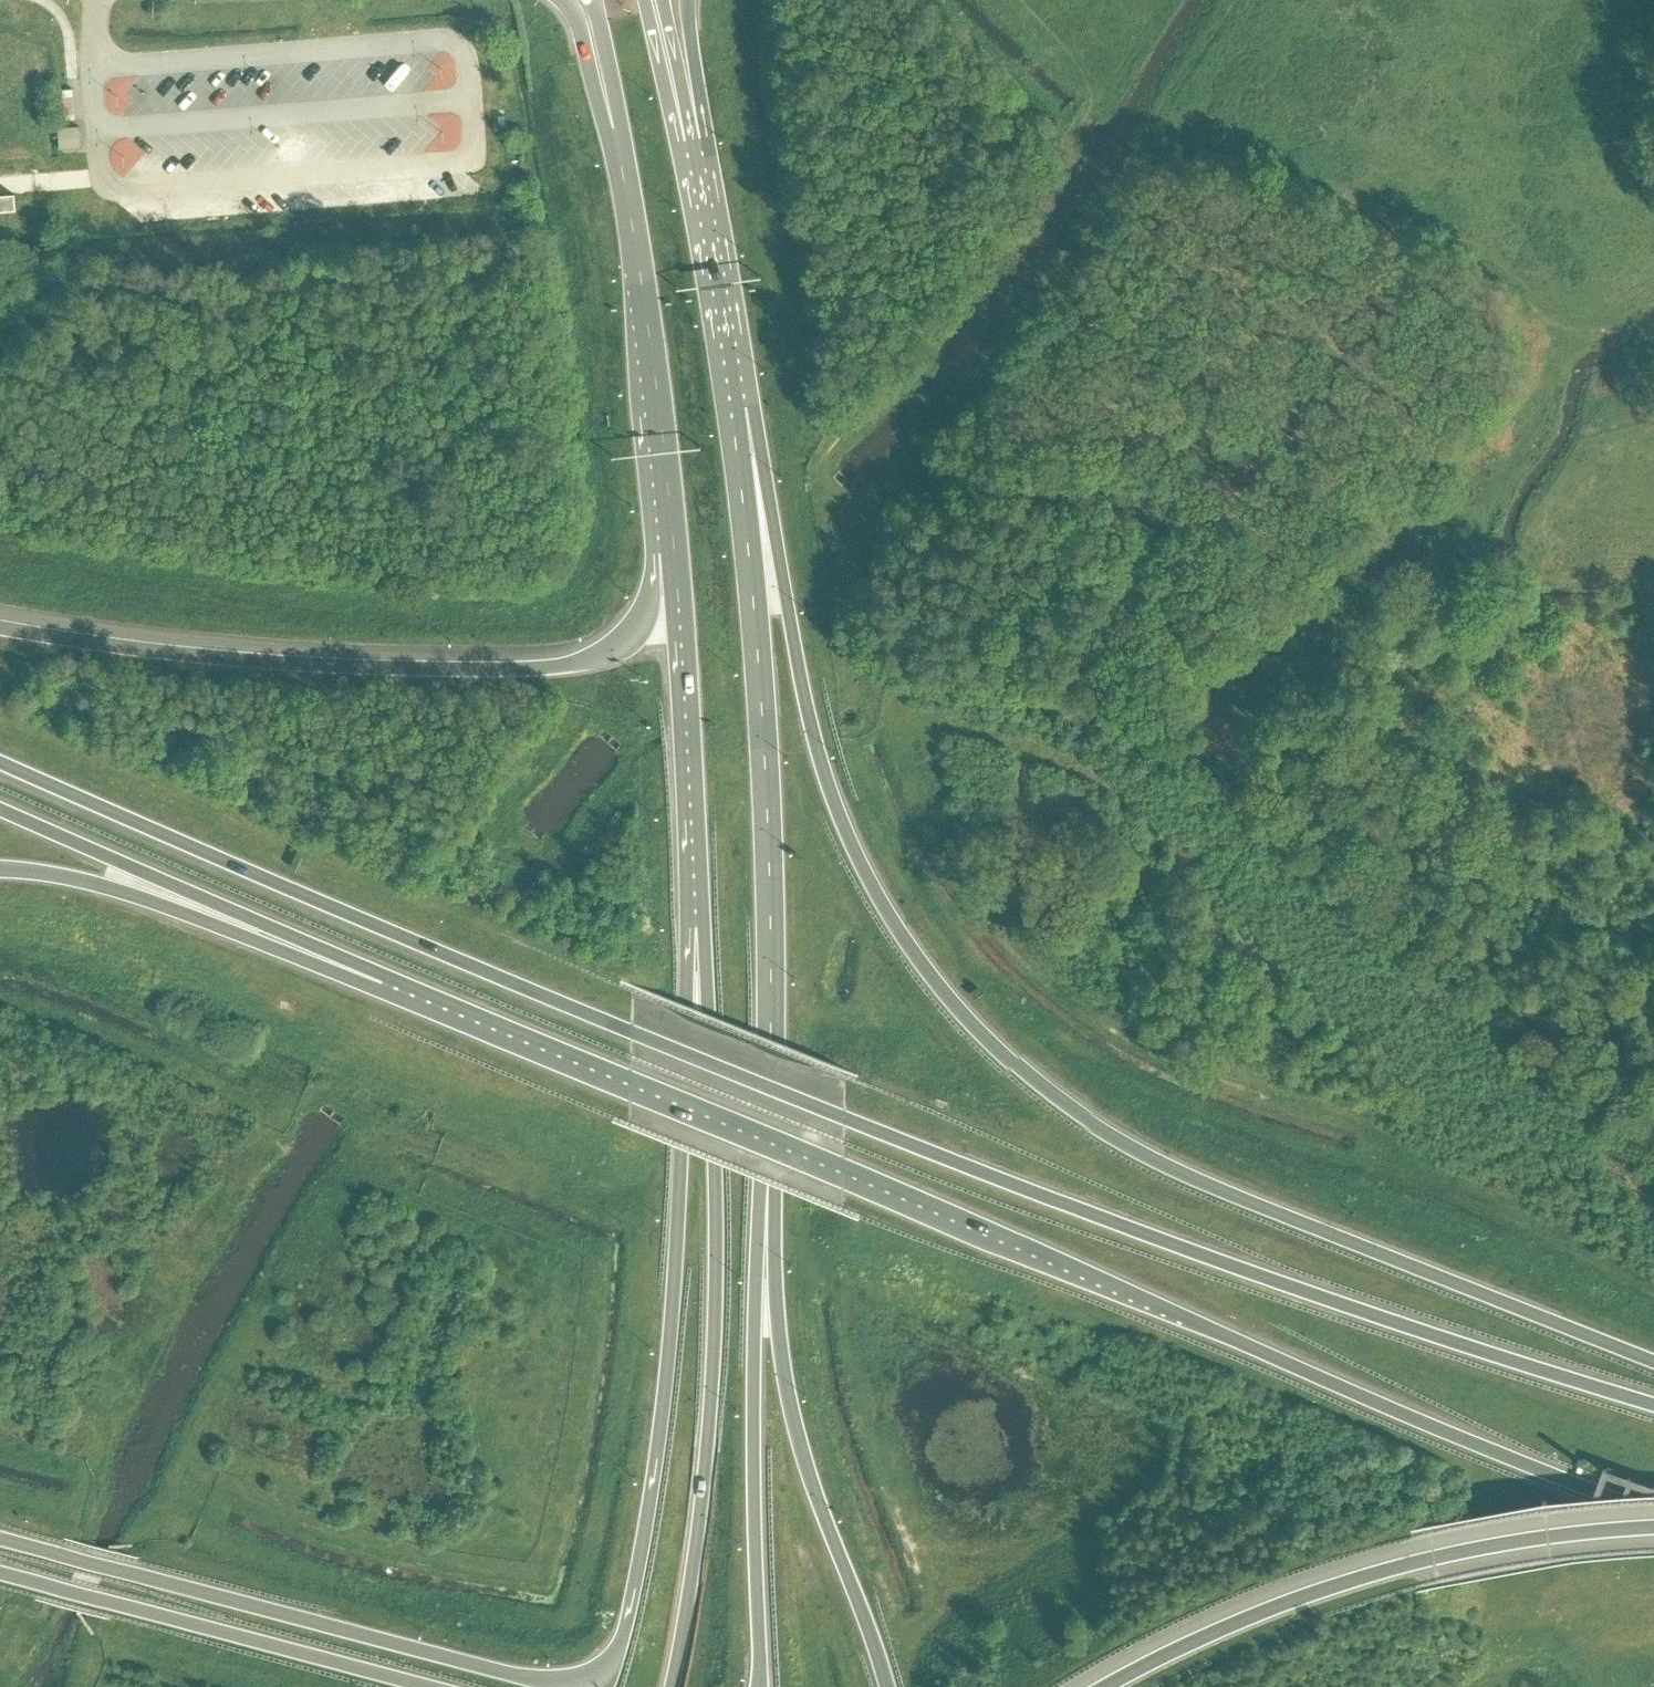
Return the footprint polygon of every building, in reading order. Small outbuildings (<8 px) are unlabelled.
[(441,66),(425,77),(432,88),(448,78),(441,66)] [(113,165),(134,172),(143,145),(122,138),(113,165)] [(15,194),(0,195),(0,211),(16,210),(15,194)]
